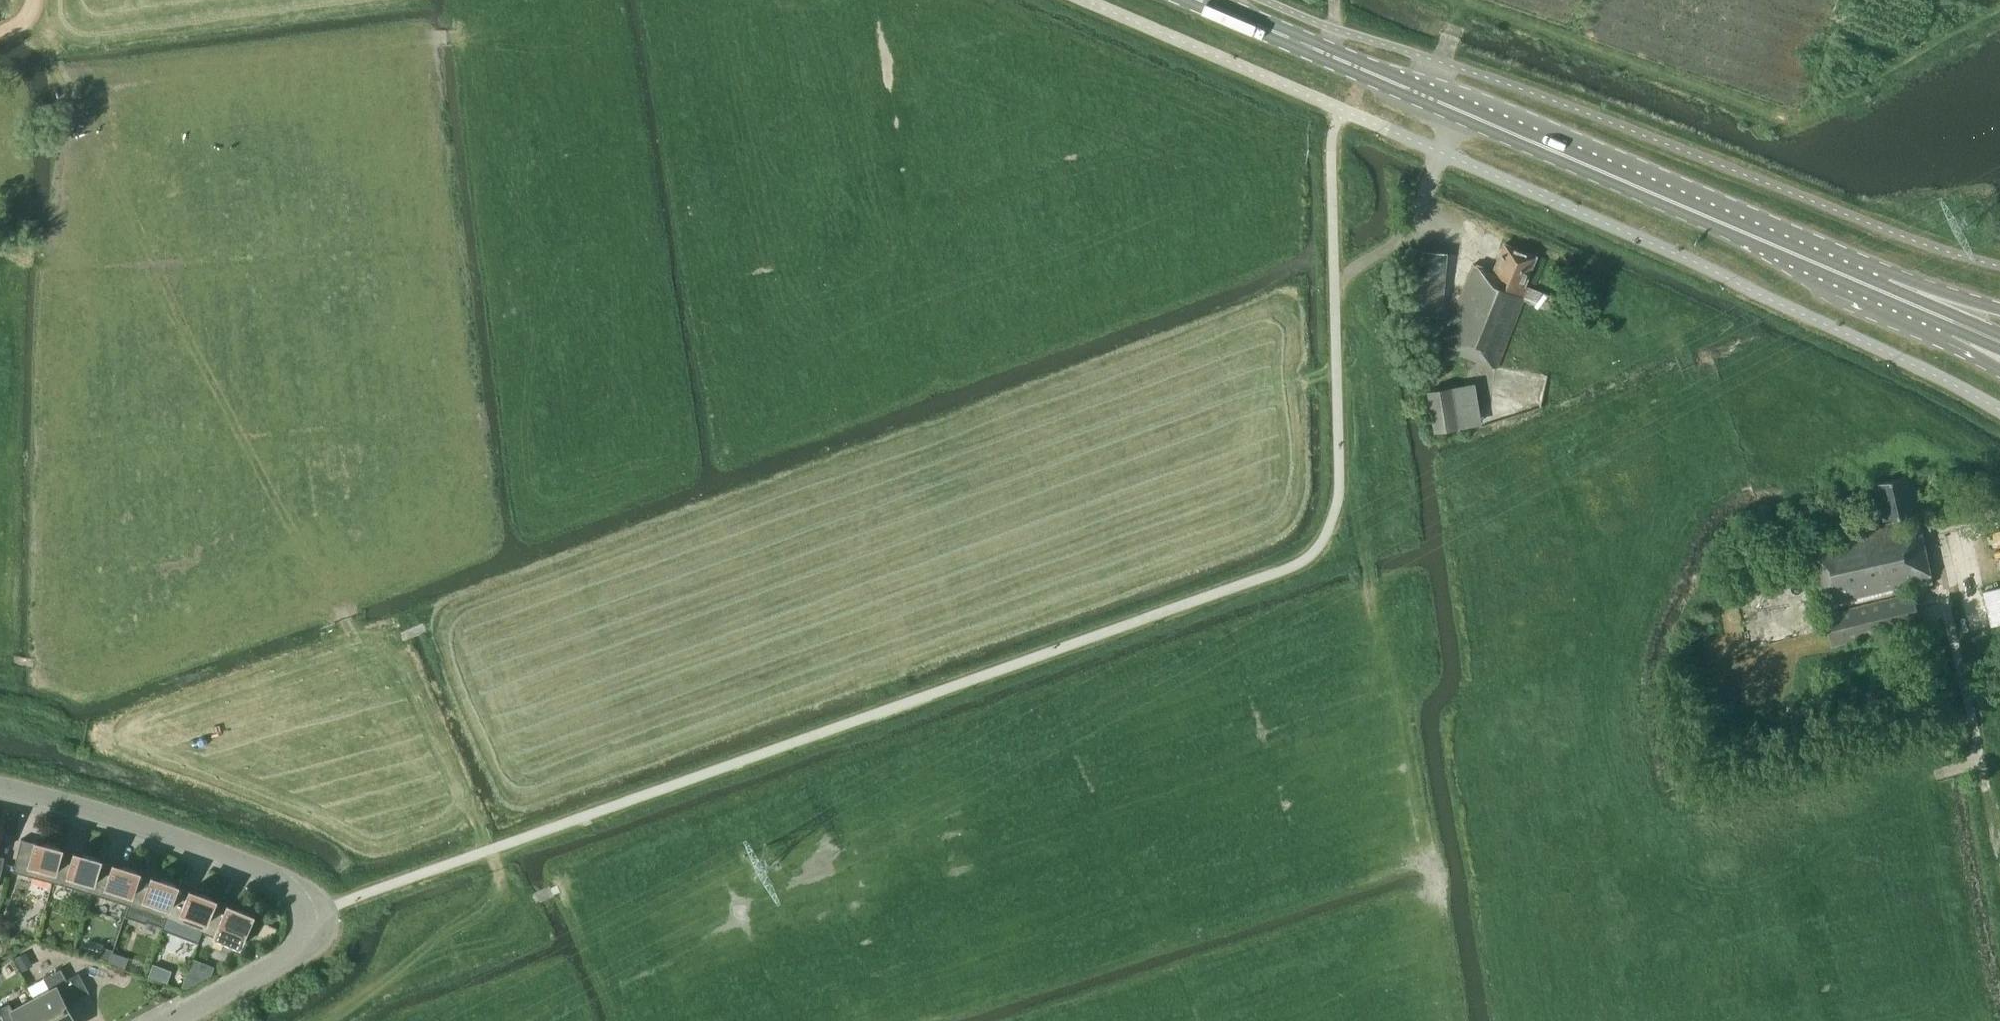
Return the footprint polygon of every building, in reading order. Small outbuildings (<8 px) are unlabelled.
[(1474,265),(1441,347),(1493,368),(1521,300),(1548,311),(1554,298),(1523,285),(1534,256),(1503,243),(1493,270),(1474,265)] [(1440,299),(1445,249),(1408,247),(1402,311),(1436,314),(1440,299)] [(1458,428),(1477,423),(1480,421),(1474,383),(1451,387),(1451,386),(1425,390),(1432,428),(1457,424),(1458,428)] [(1883,519),(1921,510),(1912,473),(1875,481),(1883,519)] [(1809,544),(1825,609),(1934,583),(1918,517),(1809,544)] [(1987,625),(1999,623),(1999,586),(1981,588),(1987,625)] [(1915,590),(1826,612),(1834,645),(1923,623),(1915,590)] [(53,881),(61,849),(62,848),(35,841),(35,842),(21,838),(13,871),(50,880),(53,881)] [(74,852),(61,849),(53,881),(91,892),(100,860),(101,859),(74,851),(74,852)] [(113,864),(100,860),(91,892),(129,904),(139,872),(139,871),(113,863),(113,864)] [(151,876),(139,872),(129,904),(124,916),(145,924),(146,921),(162,926),(165,917),(166,917),(177,886),(177,885),(151,876)] [(189,890),(177,886),(166,917),(203,931),(215,900),(215,899),(189,889),(189,890)] [(227,905),(215,900),(203,931),(240,946),(253,914),(227,904),(227,905)] [(99,958),(109,961),(113,950),(103,946),(99,958)] [(16,958),(20,967),(31,962),(26,952),(16,958)] [(114,952),(110,964),(116,966),(120,954),(114,952)] [(163,967),(153,963),(148,975),(159,979),(163,967)] [(182,987),(185,988),(210,974),(190,966),(182,987)] [(34,998),(46,1020),(74,1020),(63,1001),(74,995),(76,1000),(78,1000),(61,968),(43,977),(50,989),(34,998)] [(34,998),(13,1009),(9,1002),(0,1007),(0,1011),(5,1020),(46,1020),(34,998)]
